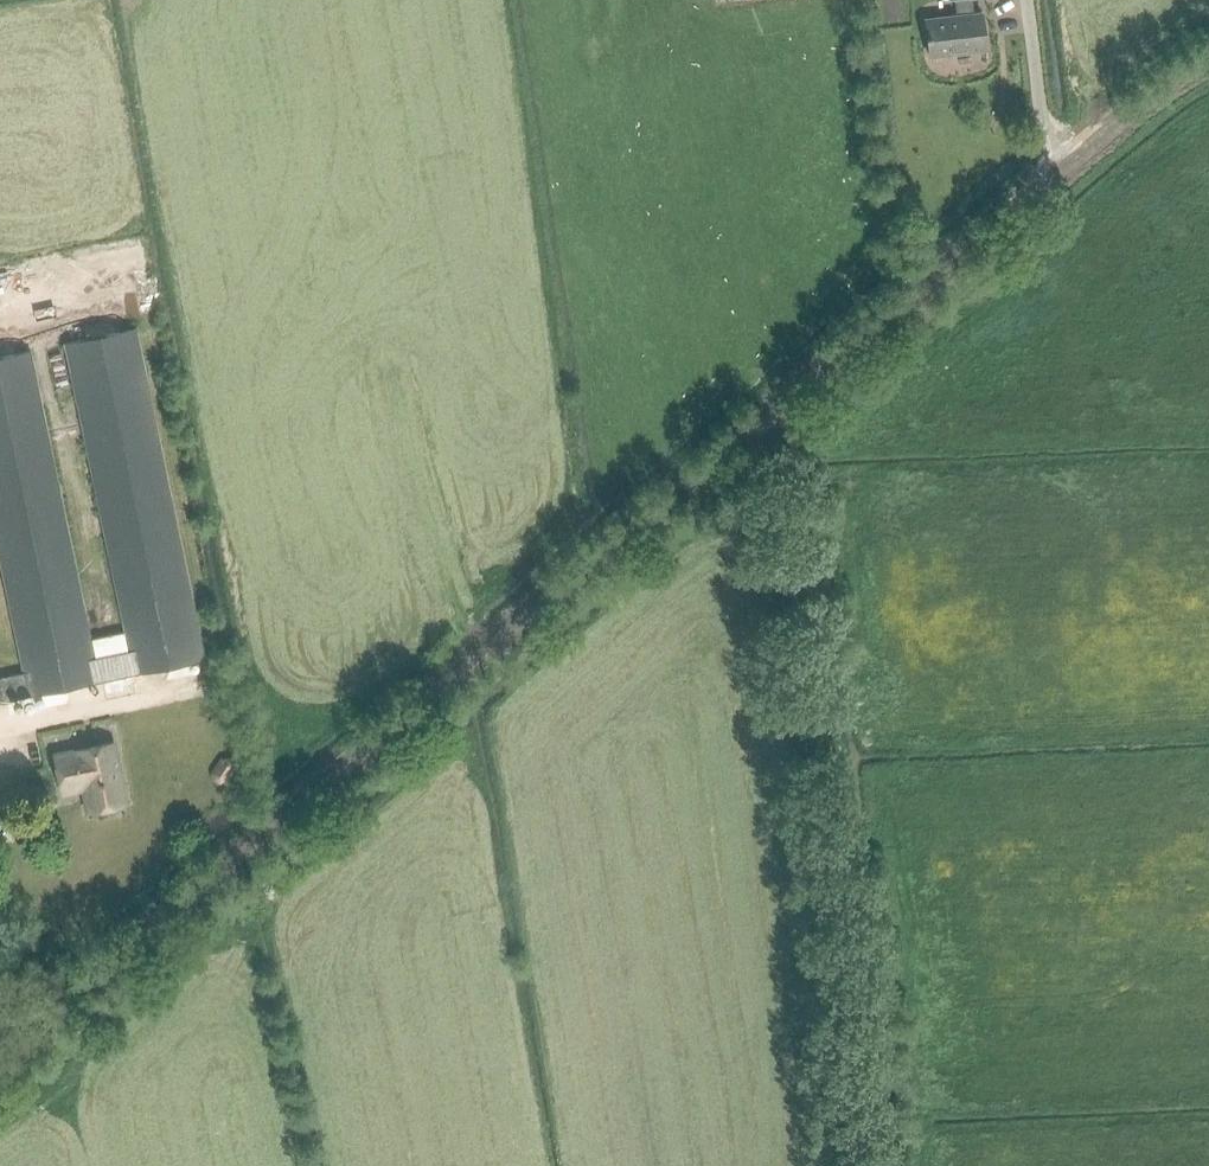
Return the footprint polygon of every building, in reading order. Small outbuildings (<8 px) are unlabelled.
[(956,16),(925,20),(929,57),(986,51),(982,13),(973,14),(972,0),(954,0),(956,16)] [(206,660),(136,328),(104,335),(102,323),(84,327),(87,341),(64,346),(125,634),(93,640),(32,353),(0,359),(0,565),(23,673),(0,678),(0,704),(206,660)] [(112,744),(55,756),(62,793),(83,789),(88,812),(125,804),(112,744)] [(228,783),(239,768),(221,756),(209,773),(211,781),(218,786),(228,783)]
